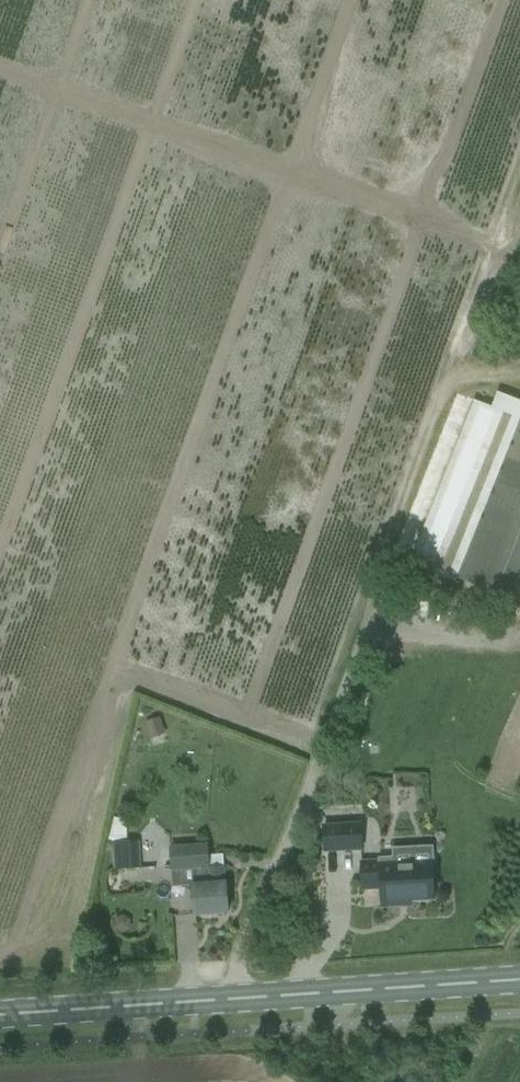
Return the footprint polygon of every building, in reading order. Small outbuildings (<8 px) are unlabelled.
[(497,393),(491,409),(474,402),(411,560),(519,604),(519,402),(497,393)] [(151,735),(165,730),(161,719),(147,724),(151,735)] [(363,849),(362,823),(324,826),(325,851),(363,849)] [(140,843),(114,844),(116,872),(143,870),(140,843)] [(193,869),(194,887),(196,916),(229,914),(227,884),(226,885),(225,867),(210,868),(208,846),(170,849),(172,871),(193,869)] [(362,863),(364,889),(382,889),(383,906),(399,906),(399,901),(435,899),(434,866),(433,847),(393,848),(393,857),(379,858),(379,862),(362,863)]
